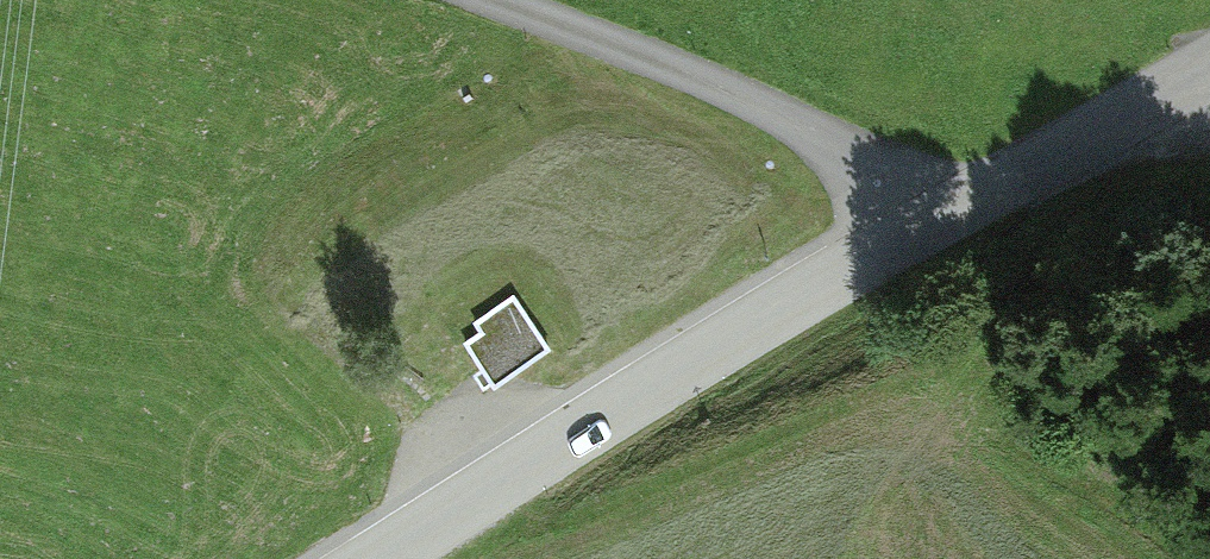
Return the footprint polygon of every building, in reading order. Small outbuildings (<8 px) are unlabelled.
[(546,348),(511,298),(475,323),(482,333),(465,345),(493,385),(546,348)]
